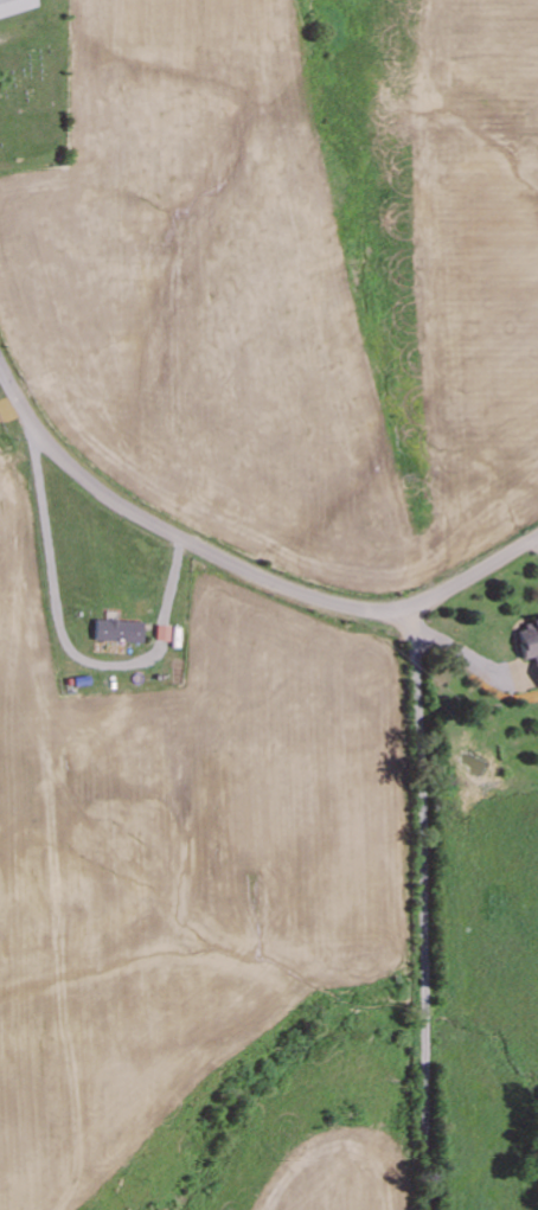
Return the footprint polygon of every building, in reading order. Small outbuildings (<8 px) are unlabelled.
[(34,0),(0,0),(0,16),(36,7),(34,0)] [(524,622),(527,631),(518,634),(525,659),(533,657),(537,677),(537,619),(524,622)] [(143,621),(97,620),(96,640),(142,641),(143,621)]
